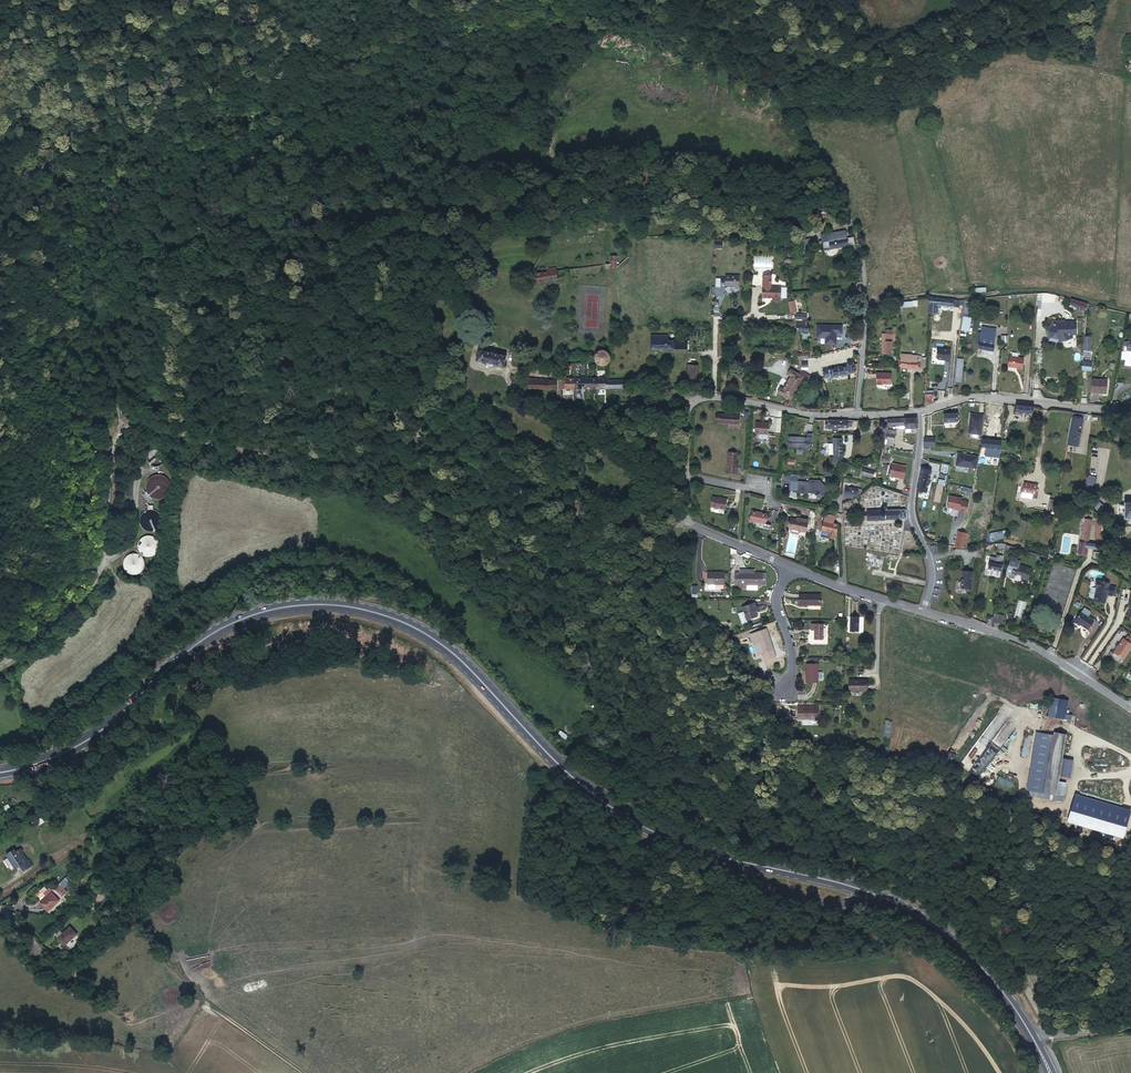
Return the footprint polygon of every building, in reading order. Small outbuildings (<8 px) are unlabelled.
[(823,245),(846,241),(845,233),(822,237),(823,245)] [(855,247),(854,240),(846,241),(847,249),(855,247)] [(846,241),(823,245),(824,253),(847,249),(846,241)] [(778,247),(779,253),(801,249),(800,244),(790,245),(786,245),(778,247)] [(754,268),(772,269),(772,256),(755,256),(754,268)] [(607,267),(618,265),(617,258),(611,259),(611,262),(606,262),(607,267)] [(535,272),(536,281),(558,278),(558,275),(567,273),(566,268),(556,269),(556,267),(545,268),(546,271),(535,272)] [(739,287),(740,276),(725,276),(725,278),(721,278),(721,288),(726,288),(726,287),(726,285),(735,286),(735,287),(739,287)] [(754,276),(753,288),(762,289),(762,284),(764,284),(764,277),(754,276)] [(764,284),(763,299),(773,300),(775,300),(775,301),(781,302),(781,300),(781,290),(771,289),(772,278),(764,277),(764,284)] [(955,300),(928,298),(927,304),(939,305),(939,308),(954,309),(955,300)] [(1076,300),(1070,299),(1068,303),(1075,306),(1084,309),(1085,302),(1076,300)] [(974,303),(966,302),(965,313),(973,314),(974,303)] [(616,309),(616,328),(625,328),(624,309),(616,309)] [(973,314),(965,313),(962,331),(971,332),(973,319),(972,319),(973,314)] [(1065,322),(1065,320),(1052,320),(1052,323),(1046,330),(1049,340),(1058,342),(1073,337),(1072,334),(1063,335),(1059,340),(1051,338),(1049,330),(1054,325),(1054,322),(1065,322)] [(1065,322),(1054,322),(1054,325),(1049,330),(1051,338),(1059,340),(1063,335),(1072,334),(1077,333),(1076,321),(1065,322)] [(842,326),(817,325),(817,338),(826,338),(826,344),(836,344),(836,338),(835,338),(835,333),(842,333),(842,326)] [(1001,327),(987,325),(986,330),(984,330),(983,341),(984,341),(984,346),(989,347),(988,350),(993,351),(993,347),(998,348),(1001,327)] [(795,330),(796,335),(811,332),(810,327),(795,330)] [(884,334),(883,352),(889,353),(890,340),(893,340),(893,335),(884,334)] [(1087,351),(1088,337),(1085,336),(1085,334),(1082,334),(1082,336),(1081,336),(1080,350),(1087,351)] [(651,351),(672,351),(672,343),(672,338),(650,339),(651,351)] [(672,343),(672,351),(685,351),(685,343),(672,343)] [(478,348),(476,359),(502,364),(505,354),(478,348)] [(951,349),(937,348),(936,357),(938,359),(945,360),(945,361),(950,361),(951,349)] [(602,365),(603,365),(605,364),(606,363),(607,361),(608,359),(608,356),(607,354),(604,352),(602,351),(599,351),(597,352),(594,354),(593,357),(594,360),(595,363),(597,364),(599,365),(602,365)] [(1015,353),(1013,363),(1026,366),(1029,356),(1015,353)] [(904,356),(904,363),(927,363),(927,354),(917,354),(916,356),(904,356)] [(961,357),(958,383),(960,383),(960,380),(964,381),(967,358),(961,357)] [(1089,361),(1079,360),(1079,369),(1089,370),(1089,361)] [(850,372),(849,363),(848,362),(842,363),(843,366),(821,369),(822,376),(822,377),(850,372)] [(778,393),(791,400),(804,377),(800,374),(791,369),(788,374),(791,376),(783,389),(781,388),(778,393)] [(894,370),(880,369),(879,379),(879,380),(879,381),(885,381),(885,380),(893,381),(894,370)] [(688,370),(687,380),(699,379),(700,370),(688,370)] [(804,377),(809,380),(812,376),(800,370),(800,374),(804,377)] [(528,377),(528,387),(555,390),(556,379),(528,377)] [(603,389),(603,380),(597,380),(597,378),(564,377),(564,389),(603,389)] [(1102,379),(1086,379),(1086,393),(1101,393),(1102,379)] [(623,381),(603,380),(603,389),(623,390),(623,381)] [(1031,414),(1032,405),(1013,403),(1013,412),(1031,414)] [(735,413),(714,411),(714,420),(734,422),(735,413)] [(943,412),(943,421),(957,421),(956,412),(943,412)] [(968,433),(981,434),(983,415),(970,414),(968,433)] [(899,426),(917,426),(917,415),(888,417),(887,423),(899,423),(899,426)] [(1078,445),(1083,419),(1073,417),(1068,443),(1078,445)] [(766,421),(752,420),(751,431),(765,432),(766,421)] [(889,426),(885,440),(894,441),(896,427),(889,426)] [(791,442),(791,448),(795,448),(795,449),(805,450),(805,451),(811,452),(811,446),(812,446),(812,433),(807,433),(807,438),(805,437),(788,436),(788,442),(791,442)] [(936,436),(924,436),(924,444),(935,445),(936,436)] [(978,446),(996,448),(996,447),(997,439),(980,437),(978,446)] [(730,466),(731,461),(732,449),(724,448),(722,470),(731,471),(732,466),(730,466)] [(976,469),(978,457),(958,453),(956,465),(976,469)] [(947,473),(949,465),(942,463),(940,471),(947,473)] [(906,467),(892,464),(889,475),(898,478),(903,480),(906,467)] [(865,466),(863,474),(873,476),(875,467),(865,466)] [(921,470),(918,492),(928,493),(931,472),(921,470)] [(1096,477),(1088,475),(1083,492),(1091,494),(1096,477)] [(829,490),(820,480),(810,480),(810,481),(808,483),(799,483),(799,481),(790,480),(789,491),(798,491),(798,493),(799,493),(806,494),(807,494),(808,493),(820,494),(822,496),(829,490)] [(1037,482),(1023,480),(1022,490),(1035,492),(1037,482)] [(847,486),(845,495),(852,497),(853,494),(858,495),(859,489),(847,486)] [(146,493),(143,495),(148,501),(151,499),(150,498),(149,497),(149,496),(148,494),(146,493)] [(1047,503),(1055,505),(1057,495),(1048,493),(1047,503)] [(960,497),(949,494),(947,504),(948,506),(958,508),(958,509),(965,510),(967,501),(960,500),(960,497)] [(713,498),(710,497),(704,497),(703,507),(717,508),(719,497),(714,496),(713,498)] [(1095,498),(1090,503),(1103,516),(1108,510),(1095,498)] [(866,519),(906,517),(905,505),(865,507),(865,511),(861,512),(862,515),(865,515),(866,519)] [(756,510),(751,508),(746,507),(744,516),(759,521),(762,510),(756,509),(756,510)] [(830,515),(821,512),(816,529),(825,531),(824,535),(829,536),(829,532),(831,533),(833,523),(829,522),(830,515)] [(798,519),(790,518),(787,517),(785,527),(801,530),(804,518),(799,517),(798,519)] [(1083,538),(1080,551),(1090,552),(1095,518),(1088,517),(1084,539),(1083,538)] [(958,531),(955,547),(964,547),(967,533),(958,531)] [(795,550),(792,550),(793,539),(788,538),(786,556),(794,557),(795,550)] [(1001,555),(993,554),(992,560),(991,560),(990,566),(1003,568),(1005,554),(1002,553),(1001,555)] [(1032,568),(1020,565),(1021,561),(1011,559),(1008,573),(1010,574),(1009,576),(1009,578),(1016,579),(1017,578),(1017,575),(1023,577),(1022,578),(1029,580),(1032,568)] [(737,580),(737,585),(744,586),(744,583),(761,584),(761,579),(763,580),(763,574),(762,574),(762,571),(752,570),(744,569),(745,567),(738,566),(738,570),(737,580)] [(706,568),(705,581),(706,581),(706,585),(709,586),(714,586),(714,581),(723,582),(723,569),(706,568)] [(971,589),(973,572),(962,571),(961,581),(960,581),(959,588),(971,589)] [(1097,579),(1096,584),(1097,586),(1095,597),(1097,599),(1106,601),(1107,596),(1106,594),(1108,593),(1115,594),(1117,585),(1112,584),(1112,587),(1109,586),(1110,584),(1111,580),(1098,578),(1097,579)] [(820,593),(797,592),(798,603),(819,603),(820,593)] [(754,598),(741,602),(745,616),(756,613),(754,604),(755,603),(754,598)] [(1019,600),(1015,615),(1022,617),(1026,602),(1019,600)] [(1096,619),(1084,610),(1077,619),(1078,621),(1081,623),(1083,623),(1090,628),(1096,619)] [(1004,615),(996,613),(995,621),(1003,623),(1004,615)] [(858,616),(849,615),(849,629),(858,630),(858,616)] [(822,622),(810,622),(810,629),(813,629),(813,633),(806,633),(806,639),(812,639),(812,637),(822,637),(822,622)] [(772,646),(765,626),(753,630),(757,643),(753,644),(756,652),(760,650),(763,658),(773,655),(770,647),(772,646)] [(757,643),(753,630),(749,631),(753,644),(757,643)] [(1116,652),(1124,657),(1126,657),(1130,650),(1130,642),(1127,639),(1126,638),(1116,652)] [(817,662),(805,662),(804,681),(816,682),(817,662)] [(864,678),(848,678),(847,689),(864,689),(864,678)] [(1067,700),(1051,697),(1049,715),(1053,716),(1052,719),(1059,720),(1058,722),(1066,724),(1068,711),(1065,711),(1067,700)] [(808,718),(813,718),(812,713),(817,713),(816,705),(812,705),(796,705),(796,719),(801,719),(801,722),(808,722),(808,718)] [(882,736),(890,738),(893,722),(885,721),(882,736)] [(557,735),(567,741),(569,737),(560,730),(557,735)] [(1031,790),(1045,792),(1054,735),(1040,732),(1031,790)] [(1045,792),(1056,794),(1058,782),(1066,734),(1055,732),(1047,778),(1045,792)] [(1062,759),(1059,775),(1069,777),(1071,760),(1062,759)] [(1065,783),(1058,782),(1056,794),(1063,795),(1065,783)] [(1056,794),(1045,792),(1029,789),(1028,795),(1062,801),(1063,795),(1056,794)] [(1103,819),(1103,827),(1110,827),(1110,833),(1117,833),(1117,819),(1103,819)] [(5,854),(7,857),(9,855),(15,863),(17,866),(19,864),(23,869),(30,864),(18,848),(15,851),(13,848),(5,854)] [(4,859),(9,867),(15,863),(9,855),(7,857),(4,859)] [(62,897),(67,891),(66,889),(75,881),(68,874),(54,889),(62,897)] [(40,900),(48,908),(60,898),(52,889),(40,900)] [(71,926),(58,938),(66,946),(79,934),(71,926)]
